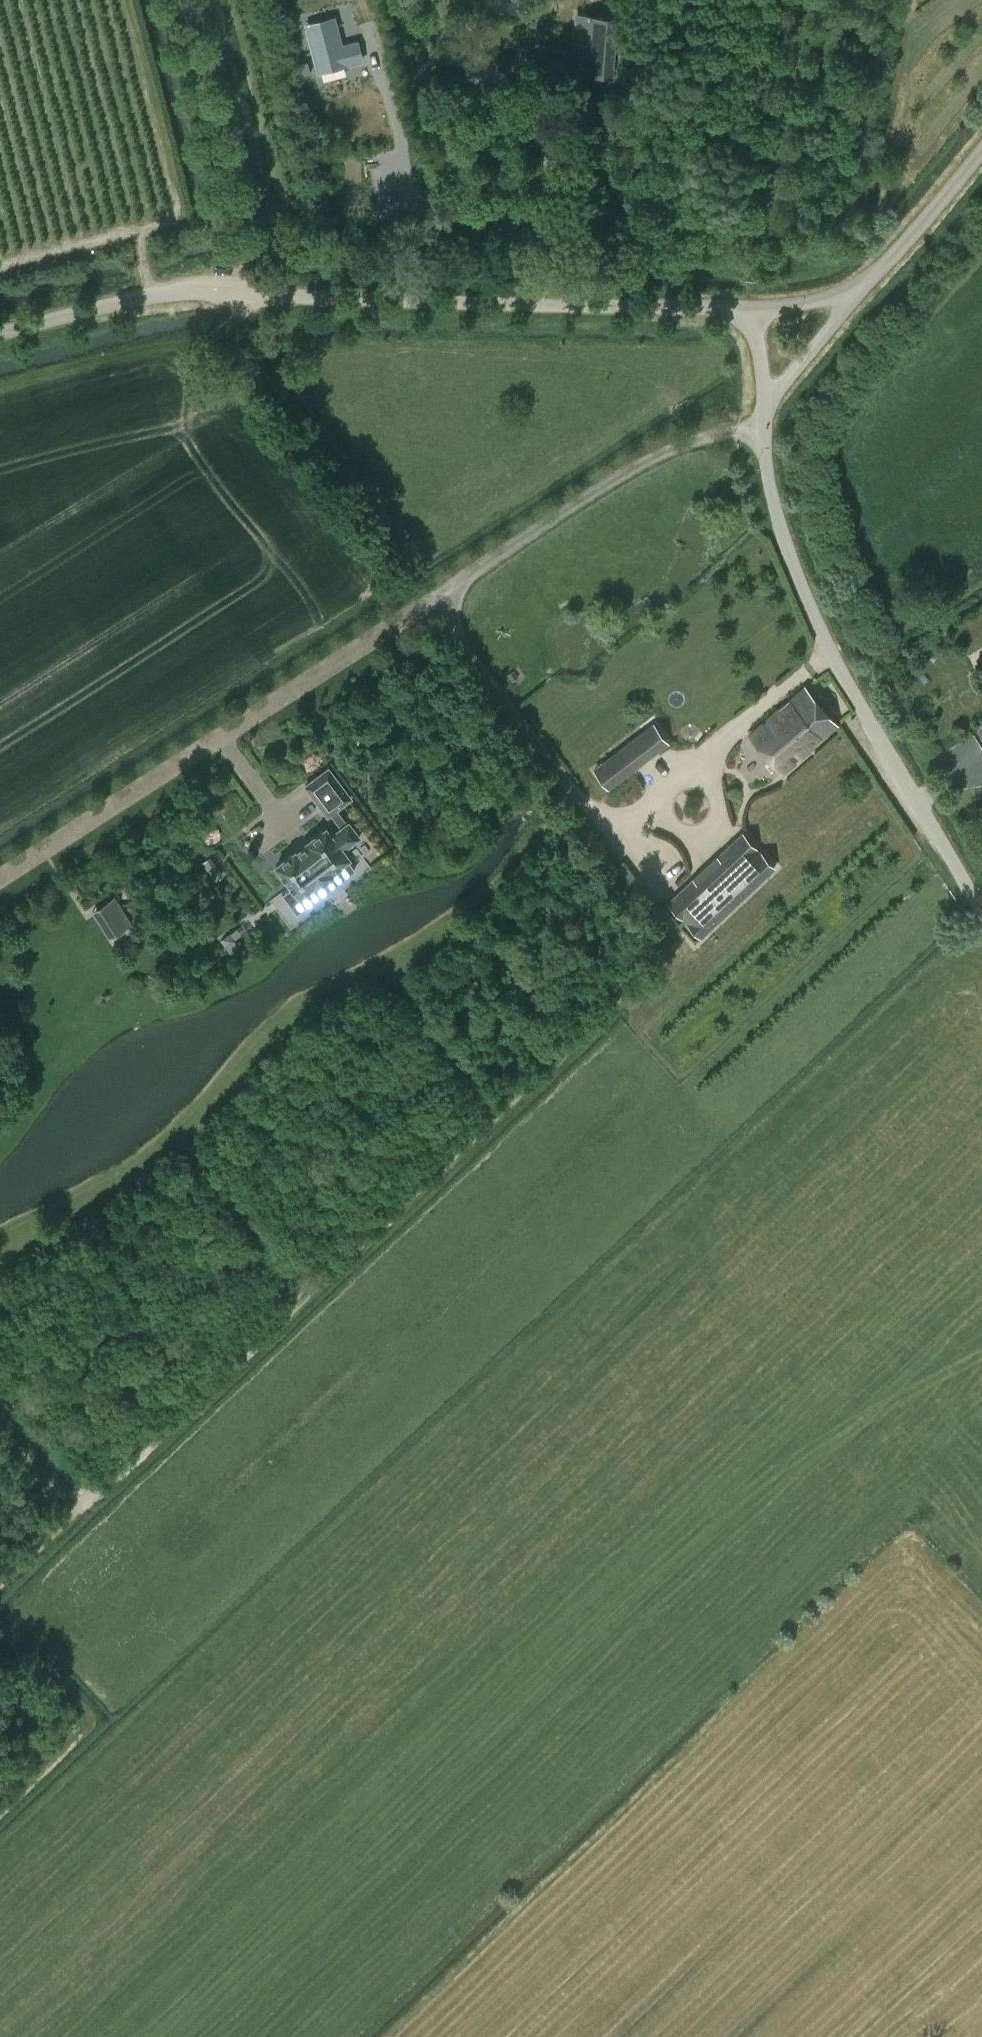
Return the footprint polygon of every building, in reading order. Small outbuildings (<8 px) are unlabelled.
[(322,3),(299,10),(313,56),(339,48),(355,43),(350,26),(334,31),(326,6),(322,3)] [(577,42),(576,63),(597,64),(597,65),(614,66),(617,16),(579,13),(578,32),(590,32),(590,43),(577,42)] [(803,685),(749,733),(782,773),(835,724),(803,685)] [(592,768),(608,788),(668,742),(653,722),(610,754),(592,768)] [(327,817),(331,814),(337,810),(353,798),(329,766),(304,785),(327,817)] [(305,841),(306,843),(297,850),(295,848),(274,864),(291,887),(282,894),(297,913),(324,893),(340,881),(355,869),(348,860),(351,858),(345,850),(362,837),(349,820),(347,822),(337,810),(331,814),(340,827),(332,833),(326,825),(305,841)] [(741,833),(674,896),(707,931),(774,868),(741,833)] [(212,854),(204,860),(217,878),(225,872),(212,854)] [(132,924),(115,897),(92,912),(109,939),(132,924)]
